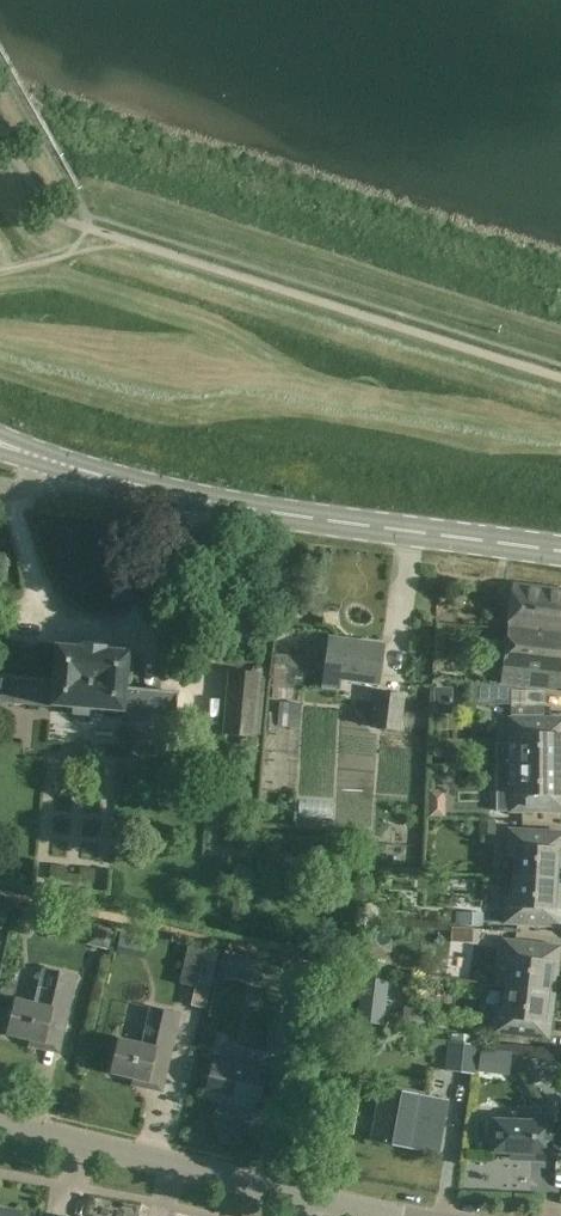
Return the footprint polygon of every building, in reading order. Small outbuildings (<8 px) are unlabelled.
[(513,585),(501,685),(560,692),(560,590),(513,585)] [(383,646),(330,639),(327,662),(324,686),(337,688),(339,678),(378,683),(383,646)] [(55,647),(53,681),(0,676),(0,681),(0,700),(73,708),(73,714),(88,716),(89,710),(123,713),(122,719),(174,725),(175,717),(177,693),(125,688),(128,653),(55,647)] [(304,656),(275,654),(272,698),(301,700),(302,689),(284,688),(285,666),(303,667),(304,656)] [(261,673),(229,670),(224,735),(255,738),(261,673)] [(511,687),(471,682),(472,692),(472,704),(511,704),(511,687)] [(405,697),(376,693),(372,727),(400,731),(405,697)] [(301,704),(280,702),(277,726),(299,728),(301,704)] [(560,765),(560,742),(559,742),(559,718),(510,718),(510,743),(496,743),(496,765),(560,765)] [(496,765),(496,785),(510,785),(510,812),(559,812),(559,788),(560,788),(560,765),(496,765)] [(429,791),(429,817),(445,817),(445,791),(429,791)] [(480,820),(479,834),(496,835),(496,821),(480,820)] [(513,876),(560,878),(560,856),(557,856),(558,833),(509,830),(507,856),(514,856),(513,876)] [(513,876),(512,897),(505,897),(504,923),(553,926),(554,902),(560,902),(560,899),(560,878),(513,876)] [(9,918),(6,916),(15,906),(0,902),(0,928),(9,918)] [(483,926),(483,912),(457,911),(456,925),(483,926)] [(90,927),(86,944),(107,950),(112,933),(90,927)] [(505,987),(554,993),(557,971),(550,970),(553,946),(504,940),(501,967),(507,967),(505,987)] [(218,953),(188,946),(180,983),(195,986),(191,1005),(205,1009),(218,953)] [(222,955),(217,974),(232,977),(237,958),(222,955)] [(76,977),(41,969),(33,1005),(15,1000),(6,1035),(44,1044),(48,1026),(64,1029),(76,977)] [(554,993),(505,987),(502,1008),(496,1007),(493,1033),(542,1039),(545,1015),(551,1016),(554,993)] [(405,1006),(401,1034),(424,1036),(427,1009),(405,1006)] [(180,1015),(149,1008),(140,1044),(118,1039),(110,1074),(147,1083),(152,1065),(167,1068),(180,1015)] [(300,1022),(278,1018),(273,1052),(295,1056),(300,1022)] [(474,1044),(449,1041),(445,1070),(474,1074),(478,1045),(474,1044)] [(480,1049),(477,1072),(509,1076),(512,1052),(480,1049)] [(265,1070),(214,1058),(205,1096),(256,1108),(265,1070)] [(447,1101),(380,1089),(375,1117),(370,1141),(428,1151),(431,1136),(441,1137),(447,1101)] [(552,1116),(512,1114),(511,1121),(493,1120),(491,1152),(518,1153),(518,1160),(550,1161),(552,1116)]
